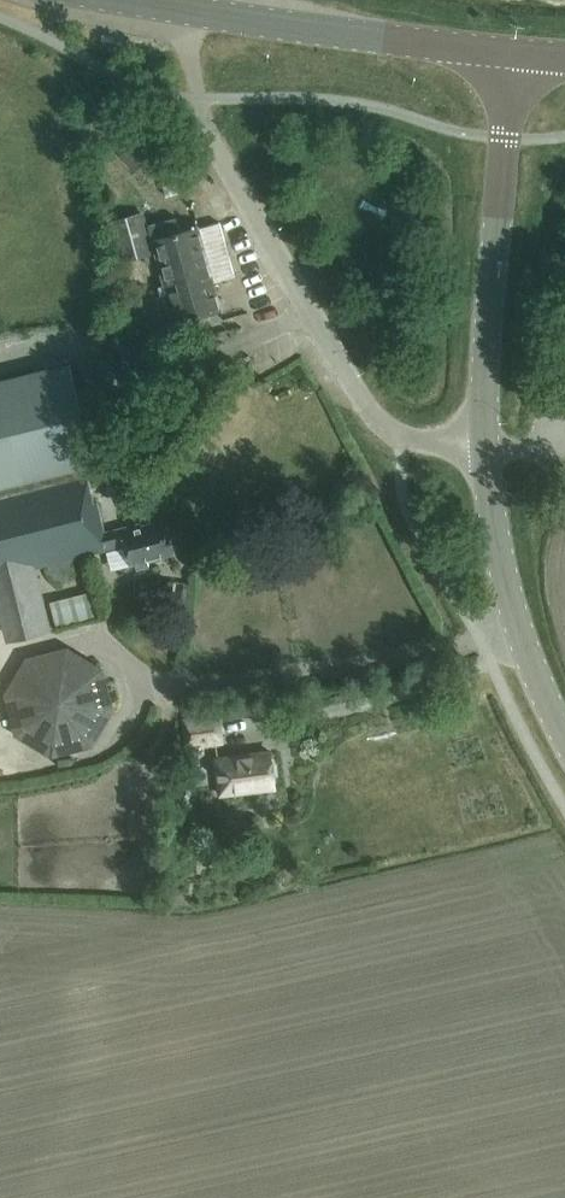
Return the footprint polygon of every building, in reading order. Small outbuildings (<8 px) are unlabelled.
[(167,196),(179,193),(173,177),(162,180),(167,196)] [(199,227),(198,226),(148,240),(140,211),(110,219),(121,262),(156,252),(175,321),(221,309),(214,281),(234,275),(219,221),(199,227)] [(7,641),(53,630),(38,568),(124,547),(129,567),(135,565),(136,572),(148,569),(147,563),(174,556),(166,522),(141,528),(140,526),(104,535),(97,504),(93,503),(85,469),(106,464),(101,439),(90,442),(70,364),(0,381),(0,612),(7,641)] [(88,588),(63,594),(69,617),(93,610),(88,588)] [(14,724),(52,749),(90,740),(112,704),(103,662),(64,642),(27,652),(5,685),(14,724)] [(186,749),(225,744),(222,713),(183,718),(186,749)] [(222,793),(276,786),(272,752),(217,759),(222,793)]
